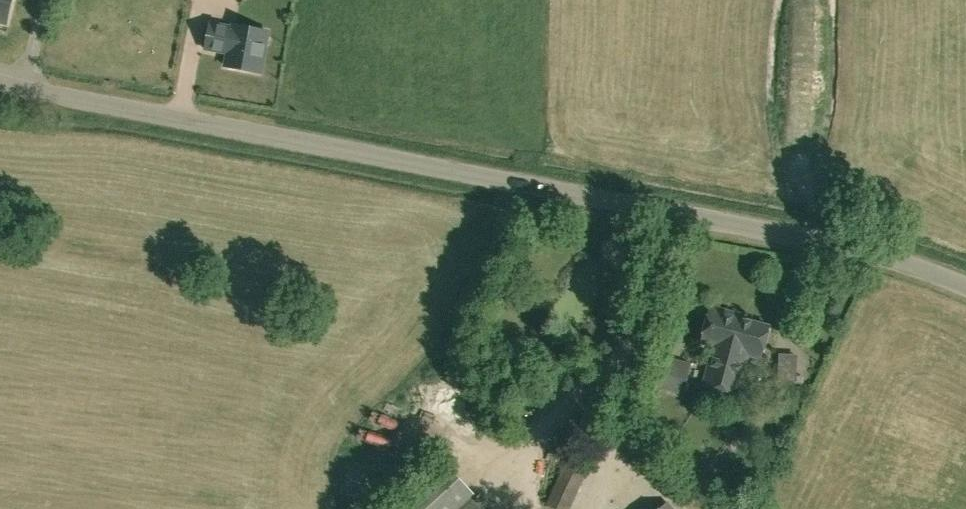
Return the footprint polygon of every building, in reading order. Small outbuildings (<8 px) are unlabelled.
[(14,0),(0,0),(0,21),(8,22),(14,0)] [(226,66),(259,72),(267,31),(234,24),(234,27),(210,23),(205,48),(229,53),(226,66)] [(825,200),(823,153),(800,154),(803,201),(825,200)] [(761,358),(769,326),(740,318),(741,314),(711,306),(701,342),(714,345),(704,384),(738,393),(748,354),(761,358)] [(688,378),(655,370),(651,386),(684,394),(688,378)] [(557,508),(569,508),(585,475),(565,466),(548,505),(557,508)] [(672,479),(659,484),(663,495),(676,490),(672,479)] [(469,498),(457,508),(480,508),(469,498)] [(388,508),(406,508),(396,500),(388,508)]
